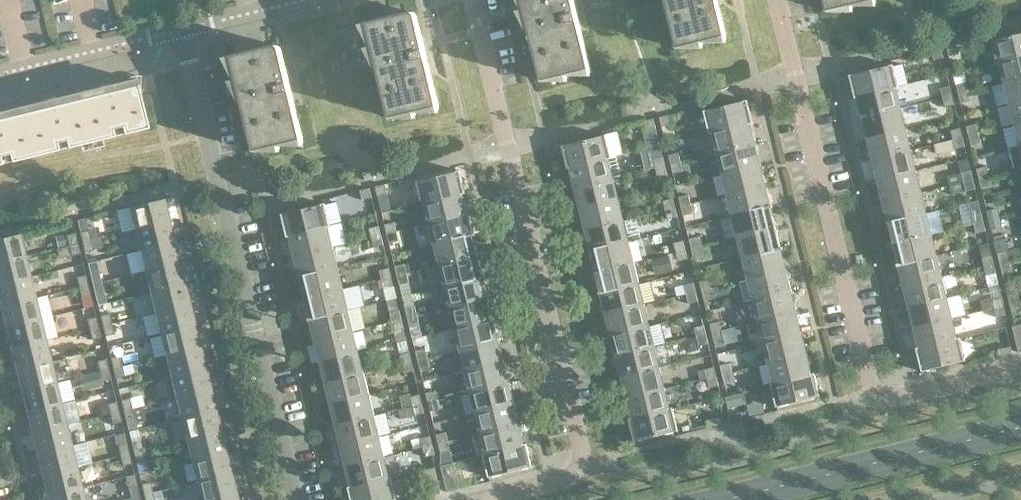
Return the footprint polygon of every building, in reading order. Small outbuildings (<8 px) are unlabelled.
[(525,8),(521,9),(521,10),(525,9),(542,80),(566,74),(567,78),(568,77),(567,74),(589,68),(590,72),(591,72),(590,68),(574,0),(523,0),(525,8)] [(678,47),(702,41),(702,44),(703,44),(702,41),(725,35),(726,39),(726,35),(717,0),(666,0),(678,47)] [(828,10),(851,4),(852,8),(853,8),(852,4),(869,0),(825,0),(828,10)] [(412,11),(411,11),(410,12),(367,22),(364,23),(364,24),(367,23),(373,46),(369,46),(370,47),(373,46),(390,117),(414,111),(415,115),(416,115),(415,111),(437,106),(438,109),(439,109),(438,105),(416,16),(416,15),(416,14),(415,13),(414,12),(413,12),(412,11)] [(948,28),(941,30),(943,38),(950,36),(948,28)] [(991,40),(997,63),(999,62),(999,61),(1020,56),(1020,32),(991,40)] [(959,53),(956,44),(947,46),(949,56),(959,53)] [(276,45),(274,45),(232,55),(228,56),(228,57),(232,56),(237,79),(234,80),(238,80),(255,150),(279,144),(279,148),(280,148),(279,144),(302,139),(303,142),(304,142),(303,139),(303,138),(281,49),(281,48),(280,47),(280,46),(279,46),(277,45),(276,45)] [(943,57),(941,48),(931,50),(933,59),(943,57)] [(999,61),(999,62),(1004,82),(1020,78),(1020,56),(999,61)] [(898,87),(893,64),(849,74),(855,98),(857,97),(857,96),(896,86),(896,88),(898,87)] [(135,75),(131,76),(127,79),(124,81),(0,112),(0,164),(147,128),(140,98),(140,76),(135,75)] [(1004,82),(1009,103),(1020,100),(1020,78),(1004,82)] [(968,91),(966,81),(956,84),(958,93),(968,91)] [(952,95),(950,85),(940,88),(943,97),(952,95)] [(901,107),(896,88),(896,86),(857,96),(857,97),(862,117),(901,107)] [(970,100),(968,91),(958,93),(961,103),(970,100)] [(955,104),(952,95),(943,97),(945,106),(955,104)] [(753,123),(747,99),(704,110),(709,133),(712,133),(711,131),(750,122),(750,123),(753,123)] [(1009,103),(1014,124),(1020,122),(1020,100),(1009,103)] [(906,128),(901,107),(862,117),(867,138),(906,128)] [(671,124),(669,114),(659,117),(662,126),(671,124)] [(656,128),(653,118),(644,120),(646,130),(656,128)] [(755,143),(750,123),(750,122),(711,131),(712,133),(717,152),(755,143)] [(978,133),(976,123),(966,126),(968,135),(978,133)] [(963,137),(960,127),(951,130),(953,139),(963,137)] [(911,149),(906,128),(867,138),(872,159),(911,149)] [(980,142),(978,133),(968,135),(971,145),(980,142)] [(611,156),(605,134),(562,145),(568,168),(570,167),(570,166),(608,157),(609,158),(611,157),(611,156)] [(965,146),(963,137),(953,139),(955,148),(965,146)] [(760,164),(755,143),(717,152),(722,173),(760,164)] [(1019,145),(1010,147),(1015,169),(1020,167),(1020,145),(1019,145)] [(916,170),(911,149),(872,159),(877,180),(916,170)] [(680,161),(678,152),(668,154),(671,164),(680,161)] [(621,176),(616,155),(611,156),(611,157),(609,158),(608,157),(570,166),(570,167),(575,187),(613,178),(621,176)] [(665,165),(663,156),(653,158),(655,168),(665,165)] [(683,171),(680,161),(671,164),(673,173),(683,171)] [(766,185),(760,164),(722,173),(727,194),(766,185)] [(667,175),(665,165),(655,168),(658,177),(667,175)] [(989,175),(986,166),(977,168),(979,178),(989,175)] [(465,193),(460,170),(416,180),(422,204),(424,203),(424,202),(463,192),(463,194),(465,193)] [(921,191),(916,170),(877,180),(883,201),(921,191)] [(973,179),(971,170),(961,172),(963,181),(973,179)] [(991,185),(989,175),(979,178),(981,187),(991,185)] [(619,199),(613,178),(575,187),(580,208),(619,199)] [(975,188),(973,179),(963,181),(966,191),(975,188)] [(387,193),(385,184),(375,186),(378,196),(387,193)] [(770,205),(766,185),(727,194),(732,215),(772,206),(772,204),(770,205)] [(372,197),(370,187),(360,190),(362,199),(372,197)] [(927,213),(921,191),(883,201),(888,221),(886,221),(887,222),(927,213)] [(468,213),(463,194),(463,192),(424,202),(424,203),(429,223),(468,213)] [(691,203),(688,194),(679,196),(681,206),(691,203)] [(169,220),(164,198),(129,207),(134,229),(169,220)] [(675,207),(673,198),(663,200),(666,210),(675,207)] [(624,220),(619,199),(580,208),(585,229),(624,220)] [(330,226),(325,203),(281,213),(287,237),(289,236),(289,235),(328,225),(328,227),(330,226)] [(693,213),(691,203),(681,206),(683,215),(693,213)] [(772,207),(772,206),(732,215),(737,236),(776,227),(771,207),(772,207)] [(678,216),(675,207),(666,210),(668,219),(678,216)] [(999,217),(997,208),(987,210),(989,220),(999,217)] [(983,221),(981,212),(971,214),(974,224),(983,221)] [(473,233),(468,213),(429,223),(434,244),(474,234),(474,233),(473,233)] [(932,234),(927,213),(887,222),(887,224),(888,223),(893,243),(932,234)] [(1001,227),(999,217),(989,220),(991,229),(1001,227)] [(174,241),(169,220),(134,229),(140,250),(174,241)] [(629,241),(624,220),(585,229),(590,249),(589,249),(589,250),(629,241)] [(397,231),(394,221),(385,224),(387,233),(397,231)] [(986,231),(983,221),(974,224),(976,233),(986,231)] [(333,246),(328,227),(328,225),(289,235),(289,236),(294,256),(333,246)] [(381,234),(379,225),(369,228),(371,237),(381,234)] [(781,247),(776,227),(737,236),(742,258),(782,248),(782,247),(781,247)] [(91,240),(88,229),(80,232),(82,242),(91,240)] [(399,240),(397,231),(387,233),(389,242),(399,240)] [(77,243),(75,233),(66,235),(68,244),(68,245),(77,243)] [(19,234),(0,238),(0,262),(25,256),(19,234)] [(383,244),(381,234),(371,237),(374,246),(383,244)] [(474,235),(474,234),(434,244),(439,265),(478,255),(473,236),(474,235)] [(937,255),(932,234),(893,243),(898,263),(897,263),(897,265),(937,255)] [(66,235),(56,237),(58,247),(68,244),(66,235)] [(701,245),(699,236),(689,238),(691,248),(701,245)] [(93,250),(91,240),(82,242),(84,252),(93,250)] [(686,249),(683,240),(674,242),(676,251),(686,249)] [(179,262),(174,241),(140,250),(145,271),(179,262)] [(634,262),(629,241),(589,250),(589,252),(590,251),(595,271),(634,262)] [(68,245),(56,248),(58,258),(71,255),(80,253),(77,243),(68,245)] [(703,255),(701,245),(691,248),(694,257),(703,255)] [(338,267),(333,246),(294,256),(299,275),(298,276),(298,277),(338,267)] [(783,249),(782,248),(742,258),(748,279),(786,269),(781,249),(783,249)] [(688,258),(686,249),(676,251),(678,261),(688,258)] [(1009,259),(1007,250),(997,252),(999,262),(1009,259)] [(667,254),(650,258),(653,273),(671,269),(667,254)] [(994,263),(991,254),(982,256),(984,266),(994,263)] [(483,275),(478,255),(439,265),(444,286),(484,276),(484,275),(483,275)] [(942,276),(937,255),(897,265),(897,266),(898,266),(903,285),(942,276)] [(25,256),(0,262),(0,284),(30,277),(25,256)] [(1011,269),(1009,259),(999,262),(1002,271),(1011,269)] [(184,283),(179,262),(145,271),(150,292),(184,283)] [(639,283),(634,262),(595,271),(600,291),(599,291),(599,293),(639,283)] [(407,273),(405,263),(395,266),(397,275),(407,273)] [(996,272),(994,263),(984,266),(986,275),(996,272)] [(343,288),(338,267),(298,277),(298,278),(300,278),(305,298),(343,288)] [(391,276),(389,267),(379,270),(382,279),(391,276)] [(791,290),(786,269),(748,279),(740,281),(745,302),(791,290)] [(101,282),(99,271),(90,274),(92,284),(101,282)] [(409,282),(407,273),(397,275),(399,284),(409,282)] [(87,285),(85,275),(76,277),(79,287),(87,285)] [(394,286),(391,276),(382,279),(384,288),(394,286)] [(485,277),(484,276),(444,286),(450,307),(488,297),(483,278),(485,277)] [(947,297),(942,276),(903,285),(908,306),(947,297)] [(30,277),(0,284),(0,304),(0,306),(35,298),(30,277)] [(711,287),(709,278),(699,281),(702,290),(711,287)] [(101,282),(92,284),(95,294),(97,305),(106,302),(104,292),(101,282)] [(696,291),(694,282),(684,284),(686,294),(696,291)] [(190,304),(184,283),(150,292),(155,313),(190,304)] [(644,304),(639,283),(599,293),(599,294),(601,294),(606,314),(644,304)] [(90,295),(87,285),(79,287),(81,297),(90,295)] [(714,297),(711,287),(702,290),(704,299),(714,297)] [(348,309),(343,288),(305,298),(309,317),(308,318),(308,319),(348,309)] [(797,311),(791,290),(745,302),(750,323),(758,321),(797,311)] [(698,301),(696,291),(686,294),(688,303),(698,301)] [(1019,301),(1017,292),(1007,294),(1010,304),(1019,301)] [(1004,305),(1002,296),(992,298),(994,308),(1004,305)] [(494,319),(488,297),(450,307),(455,328),(494,319)] [(952,318),(947,297),(908,306),(914,327),(952,318)] [(40,319),(35,298),(0,306),(6,327),(40,319)] [(1019,301),(1010,304),(1012,313),(1020,311),(1020,308),(1019,301)] [(195,325),(190,304),(155,313),(160,334),(195,325)] [(649,325),(644,304),(606,314),(611,335),(649,325)] [(1006,314),(1004,305),(994,308),(996,317),(1006,314)] [(417,315),(415,306),(405,308),(407,317),(417,315)] [(354,331),(348,309),(308,319),(309,320),(310,320),(315,340),(354,331)] [(402,319),(399,309),(390,312),(392,321),(402,319)] [(802,332),(797,311),(758,321),(763,342),(802,332)] [(111,323),(109,313),(100,315),(103,326),(111,323)] [(419,324),(417,315),(407,317),(410,327),(419,324)] [(98,327),(95,317),(86,319),(89,329),(98,327)] [(957,338),(952,318),(914,327),(918,347),(919,348),(957,339),(957,338)] [(45,340),(40,319),(6,327),(11,348),(45,340)] [(404,328),(402,319),(392,321),(394,331),(404,328)] [(499,340),(494,319),(455,328),(460,349),(499,340)] [(722,330),(719,321),(710,323),(712,332),(722,330)] [(114,334),(111,323),(103,326),(105,336),(114,334)] [(1015,325),(1012,326),(1018,352),(1020,351),(1020,323),(1015,325)] [(706,334),(704,324),(694,327),(696,336),(706,334)] [(200,346),(195,325),(160,334),(165,355),(200,346)] [(655,346),(649,325),(611,335),(616,356),(655,346)] [(100,337),(98,327),(89,329),(91,339),(100,337)] [(724,339),(722,330),(712,332),(714,342),(724,339)] [(359,352),(354,331),(315,340),(320,361),(359,352)] [(807,353),(802,332),(763,342),(768,363),(807,353)] [(708,343),(706,334),(696,336),(699,345),(708,343)] [(965,360),(959,337),(957,338),(957,339),(919,348),(918,347),(916,348),(922,371),(965,360)] [(50,361),(45,340),(11,348),(16,369),(50,361)] [(504,361),(499,340),(460,349),(465,370),(504,361)] [(205,368),(200,346),(165,355),(170,376),(205,368)] [(660,367),(655,346),(616,356),(621,377),(660,367)] [(1012,353),(1011,346),(998,349),(1000,356),(1012,353)] [(427,357),(425,348),(415,350),(418,360),(427,357)] [(364,373),(359,352),(320,361),(325,382),(364,373)] [(412,361),(410,352),(400,354),(402,364),(412,361)] [(812,373),(807,353),(768,363),(773,383),(773,384),(812,374),(812,373)] [(122,365),(119,355),(110,357),(113,368),(122,365)] [(430,367),(427,357),(418,360),(420,369),(430,367)] [(108,369),(105,359),(97,361),(99,371),(108,369)] [(55,381),(50,361),(16,369),(21,390),(55,381)] [(414,370),(412,361),(402,364),(405,373),(414,370)] [(509,382),(504,361),(465,370),(470,391),(509,382)] [(732,372),(730,363),(720,365),(722,374),(732,372)] [(124,376),(122,365),(113,368),(115,378),(124,376)] [(716,376),(714,366),(704,369),(707,378),(716,376)] [(665,388),(660,367),(621,377),(626,398),(665,388)] [(210,389),(205,368),(170,376),(176,397),(210,389)] [(110,379),(108,369),(99,371),(99,372),(102,381),(110,379)] [(99,372),(90,374),(94,387),(102,385),(102,381),(99,372)] [(734,381),(732,372),(722,374),(725,384),(734,381)] [(369,394),(364,373),(325,382),(330,403),(369,394)] [(820,396),(814,373),(812,373),(812,374),(773,384),(773,383),(771,383),(776,406),(820,396)] [(719,385),(716,376),(707,378),(709,387),(719,385)] [(61,403),(55,381),(21,390),(26,411),(61,403)] [(514,403),(509,382),(470,391),(475,412),(514,403)] [(670,408),(665,388),(626,398),(631,417),(631,419),(670,409),(670,408)] [(215,410),(210,389),(176,397),(181,418),(215,410)] [(438,399),(435,390),(426,392),(428,402),(438,399)] [(736,393),(725,396),(728,408),(739,405),(736,393)] [(374,415),(369,394),(330,403),(335,424),(374,415)] [(422,403),(420,394),(410,396),(413,405),(422,403)] [(132,408),(130,398),(121,400),(123,410),(132,408)] [(440,409),(438,399),(428,402),(430,411),(440,409)] [(118,411),(116,401),(107,403),(109,414),(118,411)] [(66,424),(61,403),(26,411),(31,433),(66,424)] [(425,412),(422,403),(413,405),(415,415),(425,412)] [(519,424),(514,403),(475,412),(481,433),(519,424)] [(678,431),(672,407),(670,408),(670,409),(631,419),(631,417),(629,418),(634,441),(678,431)] [(135,418),(132,408),(123,410),(126,420),(135,418)] [(220,431),(215,410),(181,418),(186,439),(220,431)] [(121,421),(118,411),(109,414),(112,424),(121,421)] [(744,419),(742,411),(729,414),(731,422),(744,419)] [(379,436),(374,415),(335,424),(341,445),(379,436)] [(725,423),(723,416),(710,419),(712,426),(725,423)] [(71,445),(66,424),(31,433),(37,453),(71,445)] [(524,444),(519,424),(481,433),(485,453),(486,454),(524,445),(524,444)] [(226,452),(220,431),(186,439),(191,460),(226,452)] [(448,441),(446,432),(436,434),(438,444),(448,441)] [(384,457),(379,436),(341,445),(346,466),(384,457)] [(433,445),(430,436),(421,438),(423,447),(433,445)] [(142,450),(140,440),(131,442),(133,452),(142,450)] [(450,451),(448,441),(438,444),(441,453),(450,451)] [(129,453),(126,443),(117,445),(120,455),(129,453)] [(532,466),(526,443),(524,444),(524,445),(486,454),(485,453),(483,454),(489,477),(532,466)] [(76,466),(71,445),(37,453),(42,474),(76,466)] [(435,454),(433,445),(423,447),(425,457),(435,454)] [(145,460),(142,450),(133,452),(136,462),(145,460)] [(231,473),(226,452),(191,460),(196,481),(231,473)] [(131,463),(129,453),(120,455),(122,466),(131,463)] [(389,476),(384,457),(346,466),(351,486),(351,487),(390,478),(389,476)] [(460,488),(453,462),(441,465),(447,491),(460,488)] [(81,487),(76,466),(42,474),(47,495),(81,487)] [(441,493),(435,467),(422,470),(428,496),(441,493)] [(231,473),(196,481),(201,499),(210,499),(236,494),(231,473)] [(392,476),(389,476),(390,478),(351,487),(351,486),(348,486),(352,499),(394,499),(397,499),(392,476)] [(153,492),(150,482),(141,484),(144,494),(153,492)] [(139,495),(136,485),(127,487),(130,497),(139,495)] [(81,487),(47,495),(48,499),(85,499),(81,487)] [(153,492),(144,494),(145,499),(155,499),(153,492)]
